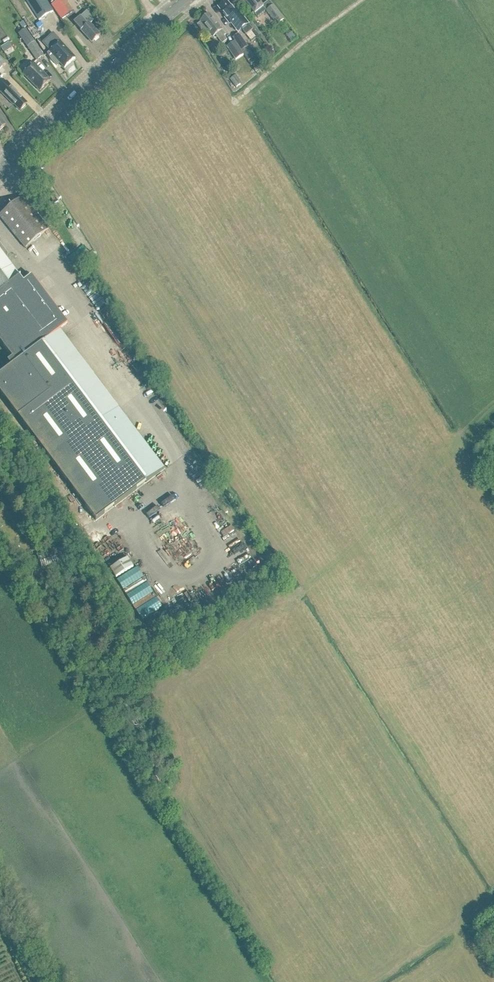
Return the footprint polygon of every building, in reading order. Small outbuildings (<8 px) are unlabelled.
[(39,21),(54,12),(47,0),(25,0),(39,21)] [(51,5),(61,20),(73,12),(65,0),(59,0),(51,5)] [(254,17),(263,10),(256,0),(238,0),(244,9),(247,7),(254,17)] [(284,19),(291,14),(282,1),(275,6),(284,19)] [(230,9),(225,3),(218,8),(225,18),(224,19),(228,24),(230,23),(237,33),(240,30),(244,36),(251,30),(239,16),(238,16),(232,7),(230,9)] [(284,23),(273,8),(266,14),(277,28),(284,23)] [(81,18),(74,25),(85,37),(87,35),(93,43),(99,37),(95,31),(96,30),(91,24),(95,20),(87,12),(81,18)] [(214,36),(221,45),(226,41),(223,37),(224,36),(214,22),(212,23),(208,17),(201,22),(202,23),(198,25),(208,39),(211,37),(211,38),(214,36)] [(34,43),(34,42),(32,39),(27,33),(25,30),(18,35),(27,48),(28,47),(34,43)] [(32,39),(34,42),(38,39),(32,30),(27,33),(32,39)] [(248,47),(239,34),(232,38),(241,52),(248,47)] [(291,34),(287,38),(291,43),(295,39),(291,34)] [(14,49),(22,46),(19,37),(10,40),(14,49)] [(48,52),(47,54),(50,59),(57,67),(57,66),(59,64),(60,65),(64,69),(65,69),(76,59),(60,42),(48,52)] [(28,47),(27,48),(37,61),(44,56),(34,43),(28,47)] [(233,43),(227,47),(235,61),(242,56),(233,43)] [(10,66),(18,73),(24,66),(16,59),(10,66)] [(50,83),(34,66),(23,76),(35,88),(40,93),(50,83)] [(245,84),(252,79),(245,70),(239,75),(245,84)] [(230,80),(236,88),(242,84),(236,75),(232,78),(230,80)] [(0,90),(0,94),(13,107),(14,106),(20,112),(26,107),(15,96),(17,94),(6,83),(0,90)] [(26,248),(50,229),(24,197),(0,216),(26,248)] [(25,282),(0,248),(0,340),(16,363),(23,358),(82,436),(119,409),(49,315),(57,309),(45,292),(37,298),(25,282)] [(72,270),(75,274),(86,266),(83,262),(72,270)] [(88,283),(96,290),(104,283),(97,275),(88,283)] [(105,311),(116,302),(109,293),(97,302),(105,311)] [(130,406),(120,412),(126,422),(137,415),(130,406)] [(167,565),(161,574),(169,579),(175,570),(167,565)]
